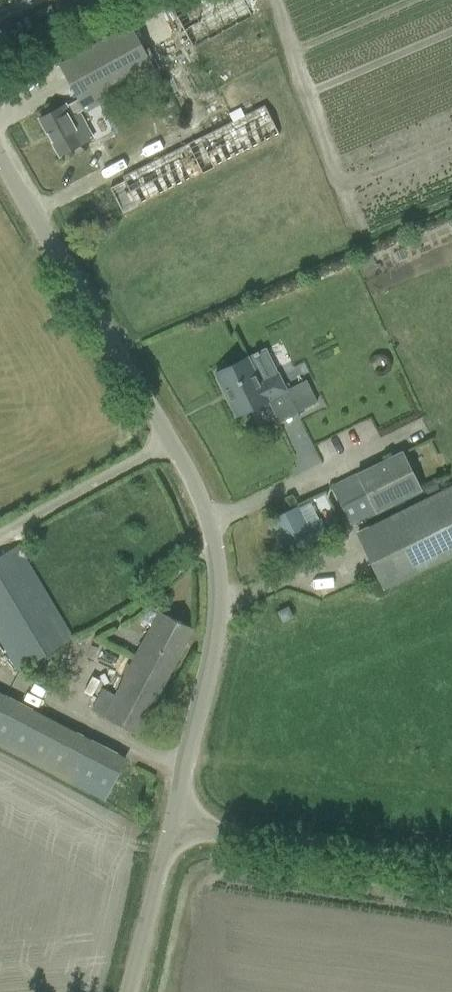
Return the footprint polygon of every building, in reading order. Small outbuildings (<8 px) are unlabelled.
[(130,27),(77,55),(60,64),(78,99),(66,106),(65,105),(40,118),(60,155),(85,142),(72,116),(84,110),(85,111),(155,72),(130,27)] [(200,127),(204,135),(122,176),(124,180),(110,188),(123,213),(279,136),(264,105),(254,110),(250,103),(200,127)] [(247,357),(233,365),(215,373),(236,416),(268,400),(268,399),(286,390),(277,373),(259,382),(247,357)] [(317,402),(306,380),(286,390),(297,413),(317,402)] [(400,451),(330,486),(350,525),(420,490),(400,451)] [(356,536),(382,589),(451,554),(451,488),(356,536)] [(297,507),(272,519),(288,552),(313,539),(326,532),(319,519),(306,525),(297,507)] [(17,671),(73,637),(18,544),(0,555),(0,643),(17,671)] [(72,566),(67,558),(56,564),(61,573),(72,566)] [(277,612),(282,622),(292,617),(288,607),(277,612)] [(91,710),(119,725),(137,734),(193,628),(159,611),(116,695),(104,688),(91,710)] [(94,642),(82,665),(110,679),(121,656),(94,642)] [(60,776),(104,799),(124,759),(81,736),(0,693),(0,746),(60,776)]
